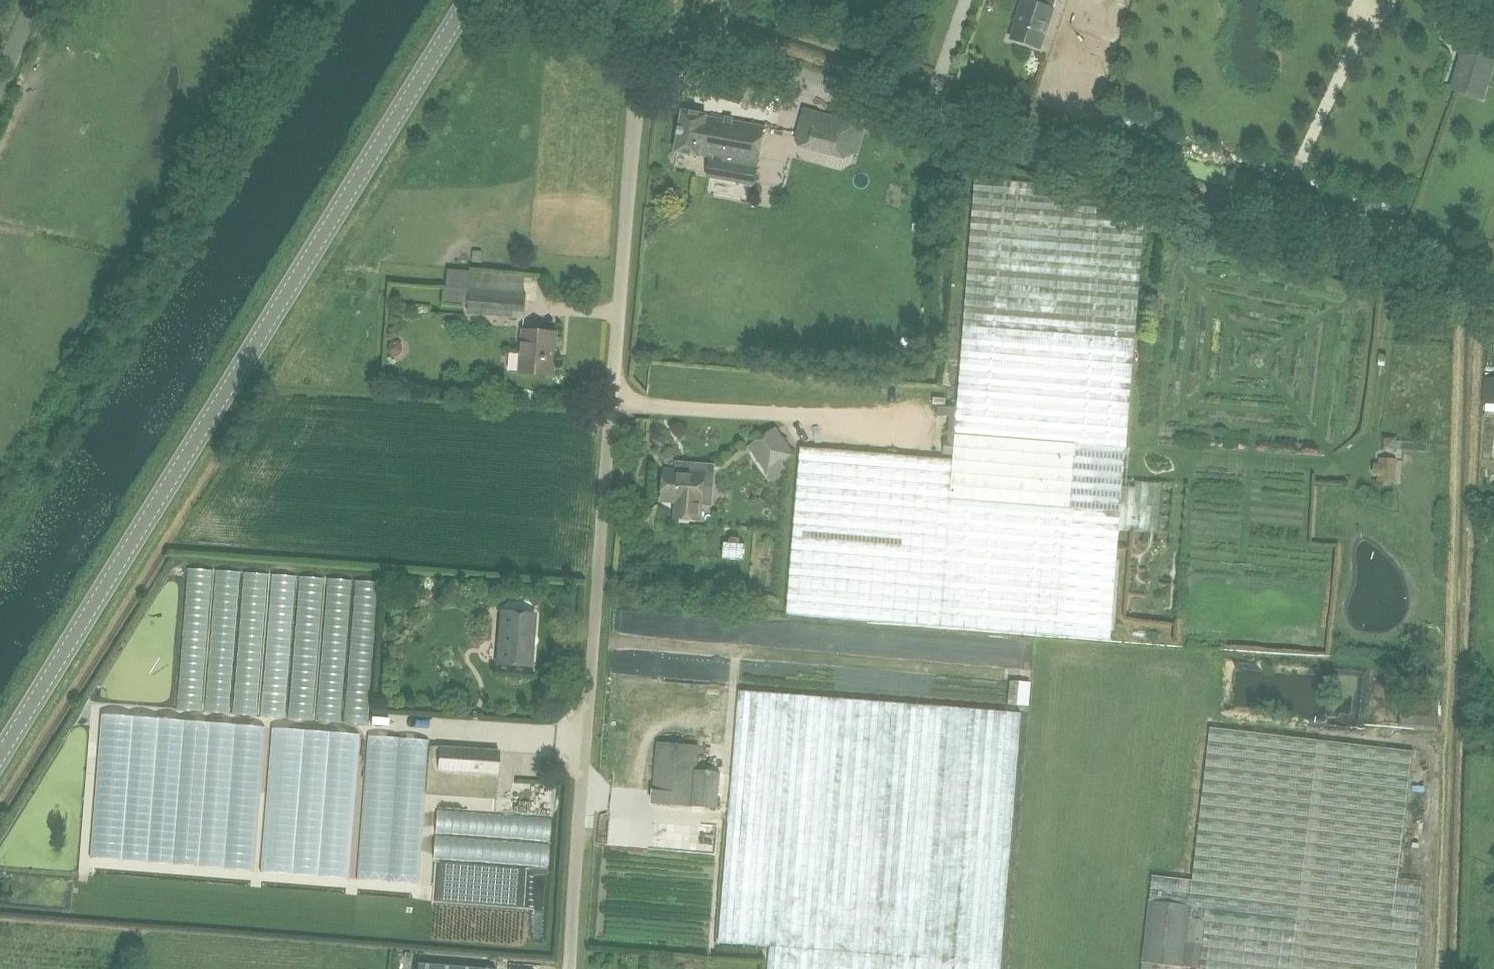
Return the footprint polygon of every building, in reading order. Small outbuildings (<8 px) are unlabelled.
[(1034,3),(1024,0),(1022,0),(1018,13),(1019,14),(1011,39),(1040,48),(1052,9),(1056,0),(1035,0),(1034,3)] [(858,123),(803,108),(794,141),(849,157),(858,123)] [(676,151),(699,155),(711,158),(707,177),(754,186),(765,126),(702,115),(702,116),(683,112),(676,151)] [(876,158),(895,163),(897,153),(878,148),(876,158)] [(1036,184),(975,179),(954,460),(800,448),(787,614),(940,626),(1109,640),(1143,217),(1098,214),(1098,201),(1035,196),(1036,184)] [(468,315),(524,319),(526,294),(470,290),(468,315)] [(1432,336),(1432,326),(1423,325),(1422,335),(1432,336)] [(553,375),(556,333),(523,331),(520,373),(553,375)] [(402,346),(398,343),(393,342),(390,346),(389,352),(393,355),(398,356),(401,352),(402,346)] [(1493,387),(1493,373),(1482,373),(1481,387),(1493,387)] [(786,472),(780,462),(791,454),(778,434),(759,447),(773,467),(767,470),(774,480),(786,472)] [(1397,459),(1379,458),(1378,480),(1396,481),(1397,459)] [(706,473),(665,470),(663,501),(677,502),(676,518),(702,520),(706,473)] [(205,564),(182,563),(174,699),(197,700),(205,564)] [(210,565),(204,696),(228,697),(234,566),(210,565)] [(256,706),(261,568),(237,567),(232,705),(256,706)] [(267,570),(263,657),(277,658),(281,571),(267,570)] [(506,612),(500,663),(532,666),(537,615),(506,612)] [(274,707),(276,676),(260,675),(258,706),(274,707)] [(732,774),(728,809),(718,942),(768,945),(766,968),(999,968),(1020,712),(739,690),(732,774)] [(1400,729),(1437,731),(1439,699),(1430,699),(1430,694),(1402,693),(1400,729)] [(100,706),(85,853),(168,860),(170,835),(195,830),(198,847),(199,842),(193,815),(194,805),(194,803),(195,795),(194,793),(195,780),(181,779),(195,776),(193,768),(211,770),(212,759),(239,762),(217,766),(255,770),(259,724),(216,720),(216,717),(100,706)] [(345,875),(355,729),(268,723),(259,870),(345,875)] [(1141,968),(1153,968),(1153,964),(1200,968),(1418,968),(1422,881),(1398,878),(1413,751),(1257,734),(1210,728),(1194,881),(1152,876),(1141,968)] [(694,770),(697,770),(698,746),(656,742),(652,803),(691,807),(694,770)] [(437,770),(496,774),(498,751),(439,747),(437,770)] [(720,772),(697,770),(694,770),(691,807),(717,808),(720,772)] [(545,867),(547,814),(432,810),(432,830),(430,830),(429,855),(428,855),(428,879),(542,883),(543,867),(545,867)]
